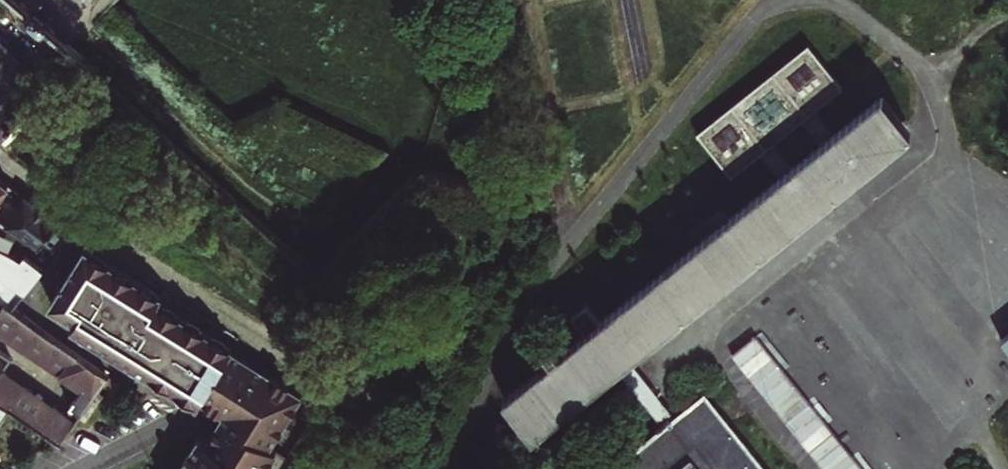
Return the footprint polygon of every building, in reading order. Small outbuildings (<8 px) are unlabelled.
[(7,8),(30,28),(51,47),(66,60),(75,68),(83,59),(59,38),(18,0),(0,0),(0,1),(7,8)] [(17,85),(32,99),(45,85),(62,65),(66,60),(51,47),(30,28),(7,8),(0,1),(0,70),(17,85)] [(841,87),(807,44),(695,134),(729,176),(759,153),(771,143),(799,121),(812,110),(841,87)] [(32,99),(17,85),(0,70),(0,135),(32,99)] [(599,319),(585,301),(570,313),(584,330),(558,351),(551,342),(542,348),(550,358),(501,397),(530,433),(614,366),(626,356),(909,130),(905,125),(880,93),(831,132),(817,144),(790,166),(778,175),(599,319)] [(812,110),(799,121),(817,144),(831,132),(812,110)] [(771,143),(759,153),(778,175),(790,166),(771,143)] [(39,246),(57,222),(23,197),(4,225),(39,246)] [(4,302),(12,307),(42,269),(24,255),(21,260),(10,253),(0,248),(0,299),(4,302)] [(85,249),(50,303),(75,318),(71,324),(111,350),(197,404),(200,399),(212,406),(223,413),(213,430),(205,442),(198,437),(178,468),(262,468),(265,464),(273,451),(266,446),(298,396),(229,352),(231,350),(157,303),(160,297),(85,249)] [(80,388),(68,405),(64,415),(0,373),(0,404),(9,409),(60,443),(95,393),(109,376),(12,307),(4,302),(0,308),(0,333),(80,388)] [(626,356),(614,366),(661,426),(674,415),(626,356)] [(120,384),(109,376),(103,384),(115,392),(120,384)] [(704,392),(674,415),(661,426),(606,468),(765,468),(729,424),(718,410),(704,392)] [(9,409),(0,404),(0,423),(9,409)]
